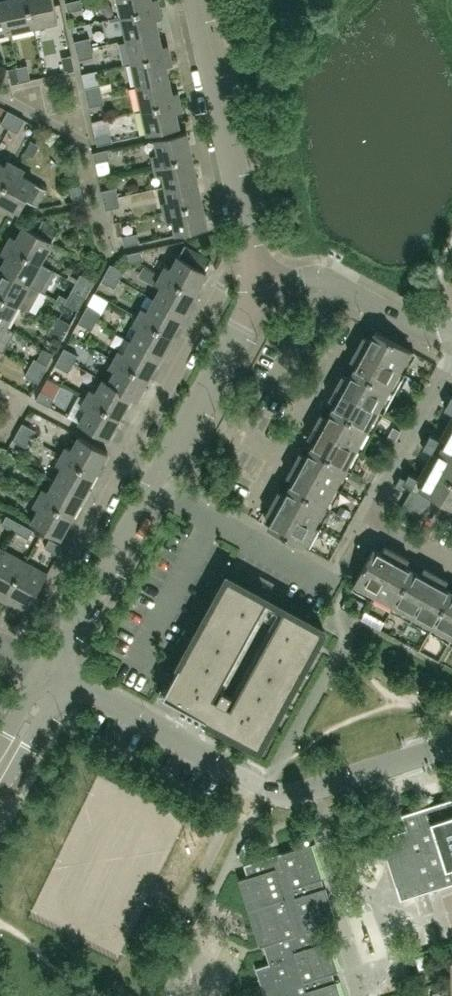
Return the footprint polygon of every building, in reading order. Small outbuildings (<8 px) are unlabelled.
[(3,0),(0,0),(0,33),(10,31),(3,0)] [(28,0),(3,0),(10,31),(34,26),(28,0)] [(54,4),(54,0),(28,0),(34,26),(58,21),(54,4)] [(82,0),(72,0),(67,1),(66,1),(68,11),(83,8),(82,0)] [(158,0),(118,0),(122,15),(159,7),(158,0)] [(158,31),(155,18),(161,16),(159,7),(122,15),(127,38),(158,31)] [(170,54),(167,44),(161,45),(158,31),(127,38),(132,62),(170,54)] [(92,46),(90,37),(75,40),(77,50),(92,46)] [(94,56),(92,46),(77,50),(79,59),(94,56)] [(169,78),(166,68),(165,65),(172,63),(170,54),(132,62),(137,85),(169,78)] [(75,68),(71,55),(62,57),(64,68),(65,72),(75,69),(75,68)] [(31,79),(28,68),(27,64),(18,66),(21,81),(31,79)] [(21,81),(18,66),(9,68),(12,83),(21,81)] [(180,100),(178,90),(171,91),(169,78),(137,85),(142,108),(180,100)] [(102,93),(100,84),(85,87),(87,96),(102,93)] [(104,103),(102,93),(87,96),(89,106),(104,103)] [(179,126),(176,111),(182,110),(180,100),(142,108),(148,133),(179,126)] [(9,127),(16,114),(8,109),(0,122),(9,127)] [(17,132),(25,118),(16,114),(9,127),(17,132)] [(192,156),(190,145),(187,131),(155,138),(158,153),(152,154),(154,164),(192,156)] [(112,141),(110,132),(95,135),(98,145),(112,141)] [(110,158),(108,149),(93,152),(95,161),(110,158)] [(197,179),(194,167),(192,156),(154,164),(156,174),(162,173),(165,186),(197,179)] [(16,165),(7,160),(4,165),(0,163),(0,194),(16,165)] [(22,175),(25,170),(16,165),(0,194),(0,200),(19,211),(26,199),(37,205),(46,189),(22,175)] [(202,203),(200,192),(197,179),(165,186),(168,200),(162,201),(164,211),(202,203)] [(83,198),(80,184),(70,186),(73,201),(83,198)] [(118,196),(116,187),(101,190),(103,199),(118,196)] [(120,206),(118,196),(103,199),(105,209),(120,206)] [(207,227),(204,214),(202,203),(164,211),(167,221),(173,220),(176,234),(207,227)] [(41,263),(59,230),(42,221),(36,232),(25,226),(17,238),(12,235),(7,244),(41,263)] [(139,242),(137,232),(122,236),(124,245),(139,242)] [(29,284),(41,263),(7,244),(2,253),(8,256),(1,268),(29,284)] [(205,271),(211,260),(184,245),(171,269),(165,266),(161,275),(194,293),(206,271),(205,271)] [(143,260),(141,250),(126,253),(128,263),(143,260)] [(120,279),(124,270),(111,263),(106,271),(120,279)] [(29,284),(1,268),(0,270),(0,295),(17,305),(29,284)] [(120,279),(106,271),(101,280),(115,287),(120,279)] [(94,281),(81,273),(76,282),(90,289),(94,281)] [(189,303),(194,293),(161,275),(156,284),(161,287),(154,299),(183,315),(189,303)] [(85,297),(90,289),(76,282),(72,290),(85,297)] [(17,305),(0,295),(0,323),(6,326),(17,305)] [(177,325),(183,315),(154,299),(148,311),(142,308),(138,317),(171,336),(177,325)] [(97,321),(101,313),(88,305),(83,313),(97,321)] [(92,329),(97,321),(83,313),(79,322),(92,329)] [(71,322),(58,315),(53,324),(66,331),(71,322)] [(166,345),(171,336),(138,317),(133,326),(138,329),(131,341),(160,357),(166,345)] [(6,326),(0,323),(0,350),(2,352),(14,331),(6,326)] [(62,340),(66,331),(53,324),(48,332),(62,340)] [(410,350),(375,331),(370,339),(363,335),(357,348),(399,371),(410,350)] [(154,367),(160,357),(131,341),(125,353),(119,350),(115,359),(148,378),(154,367)] [(74,363),(78,355),(65,347),(60,356),(74,363)] [(399,371),(357,348),(351,359),(354,361),(357,363),(353,371),(388,390),(399,371)] [(69,371),(74,363),(60,356),(56,364),(69,371)] [(43,373),(48,365),(35,357),(30,366),(43,373)] [(143,387),(148,378),(115,359),(110,368),(115,371),(109,382),(109,383),(131,395),(131,396),(137,399),(143,387)] [(39,382),(43,373),(30,366),(25,374),(39,382)] [(388,390),(353,371),(349,378),(342,374),(335,386),(378,409),(388,390)] [(125,406),(131,396),(131,395),(109,383),(109,382),(104,379),(97,392),(91,389),(86,397),(120,416),(125,406)] [(378,409),(335,386),(332,392),(330,398),(332,399),(336,402),(331,410),(367,429),(378,409)] [(50,406),(55,397),(41,390),(37,399),(50,406)] [(115,426),(120,416),(86,397),(81,407),(87,410),(80,423),(108,438),(115,426)] [(367,429),(331,410),(328,416),(321,413),(314,425),(332,435),(357,448),(367,429)] [(36,430),(23,422),(18,431),(31,438),(36,430)] [(357,448),(332,435),(314,425),(308,437),(315,440),(310,448),(346,468),(357,448)] [(451,429),(440,449),(451,455),(451,430),(451,429)] [(26,447),(31,438),(18,431),(13,439),(26,447)] [(435,445),(438,438),(430,434),(426,440),(435,445)] [(96,473),(108,451),(79,436),(72,449),(67,446),(62,455),(96,473)] [(431,452),(435,445),(426,440),(423,447),(431,452)] [(346,468),(310,448),(306,455),(300,452),(293,464),(336,487),(346,468)] [(440,449),(430,468),(451,480),(451,455),(440,449)] [(84,495),(96,473),(62,455),(57,464),(63,467),(56,479),(84,495)] [(336,487),(293,464),(287,476),(293,479),(289,487),(325,506),(336,487)] [(430,468),(419,488),(441,500),(451,506),(451,480),(430,468)] [(409,472),(406,478),(414,483),(417,477),(409,472)] [(73,515),(84,495),(56,479),(49,491),(44,488),(39,497),(73,515)] [(325,506),(289,487),(285,494),(279,490),(272,502),(314,525),(325,506)] [(432,516),(441,500),(419,488),(411,501),(406,498),(400,508),(420,519),(432,516)] [(61,538),(73,515),(39,497),(34,506),(40,509),(32,522),(61,538)] [(314,525),(272,502),(266,514),(272,518),(267,526),(303,545),(314,525)] [(15,530),(19,522),(6,514),(1,523),(15,530)] [(28,538),(33,529),(19,522),(15,530),(28,538)] [(58,554),(63,546),(49,538),(45,547),(58,554)] [(373,595),(397,553),(385,546),(382,553),(373,548),(353,584),(373,595)] [(26,562),(4,550),(0,558),(0,594),(5,597),(26,562)] [(393,605),(412,569),(405,565),(408,559),(397,553),(373,595),(393,605)] [(28,610),(48,574),(26,562),(5,597),(28,610)] [(412,616),(435,574),(424,568),(421,574),(412,569),(393,605),(412,616)] [(432,627),(451,591),(444,587),(447,581),(435,574),(412,616),(432,627)] [(228,577),(174,675),(187,682),(181,692),(190,697),(185,706),(190,709),(191,709),(246,740),(254,744),(255,744),(259,736),(264,738),(274,721),(276,717),(285,700),(286,698),(295,683),(297,679),(307,659),(312,651),(314,648),(317,642),(317,641),(324,629),(320,627),(287,609),(230,713),(227,711),(232,702),(221,697),(216,706),(213,704),(270,600),(267,598),(228,577)] [(451,635),(451,591),(432,627),(451,637),(451,635)] [(365,611),(361,619),(370,624),(375,616),(365,611)] [(375,616),(370,624),(380,629),(384,622),(375,616)] [(402,814),(407,829),(381,837),(382,841),(401,899),(451,883),(451,798),(447,799),(442,801),(409,812),(402,814)] [(336,980),(334,981),(331,972),(338,969),(329,939),(324,941),(320,927),(337,922),(321,872),(312,843),(276,854),(244,864),(248,876),(242,878),(239,878),(260,945),(264,944),(265,947),(270,962),(256,966),(261,983),(265,995),(341,995),(336,980)] [(440,986),(426,988),(427,995),(441,995),(440,986)]
